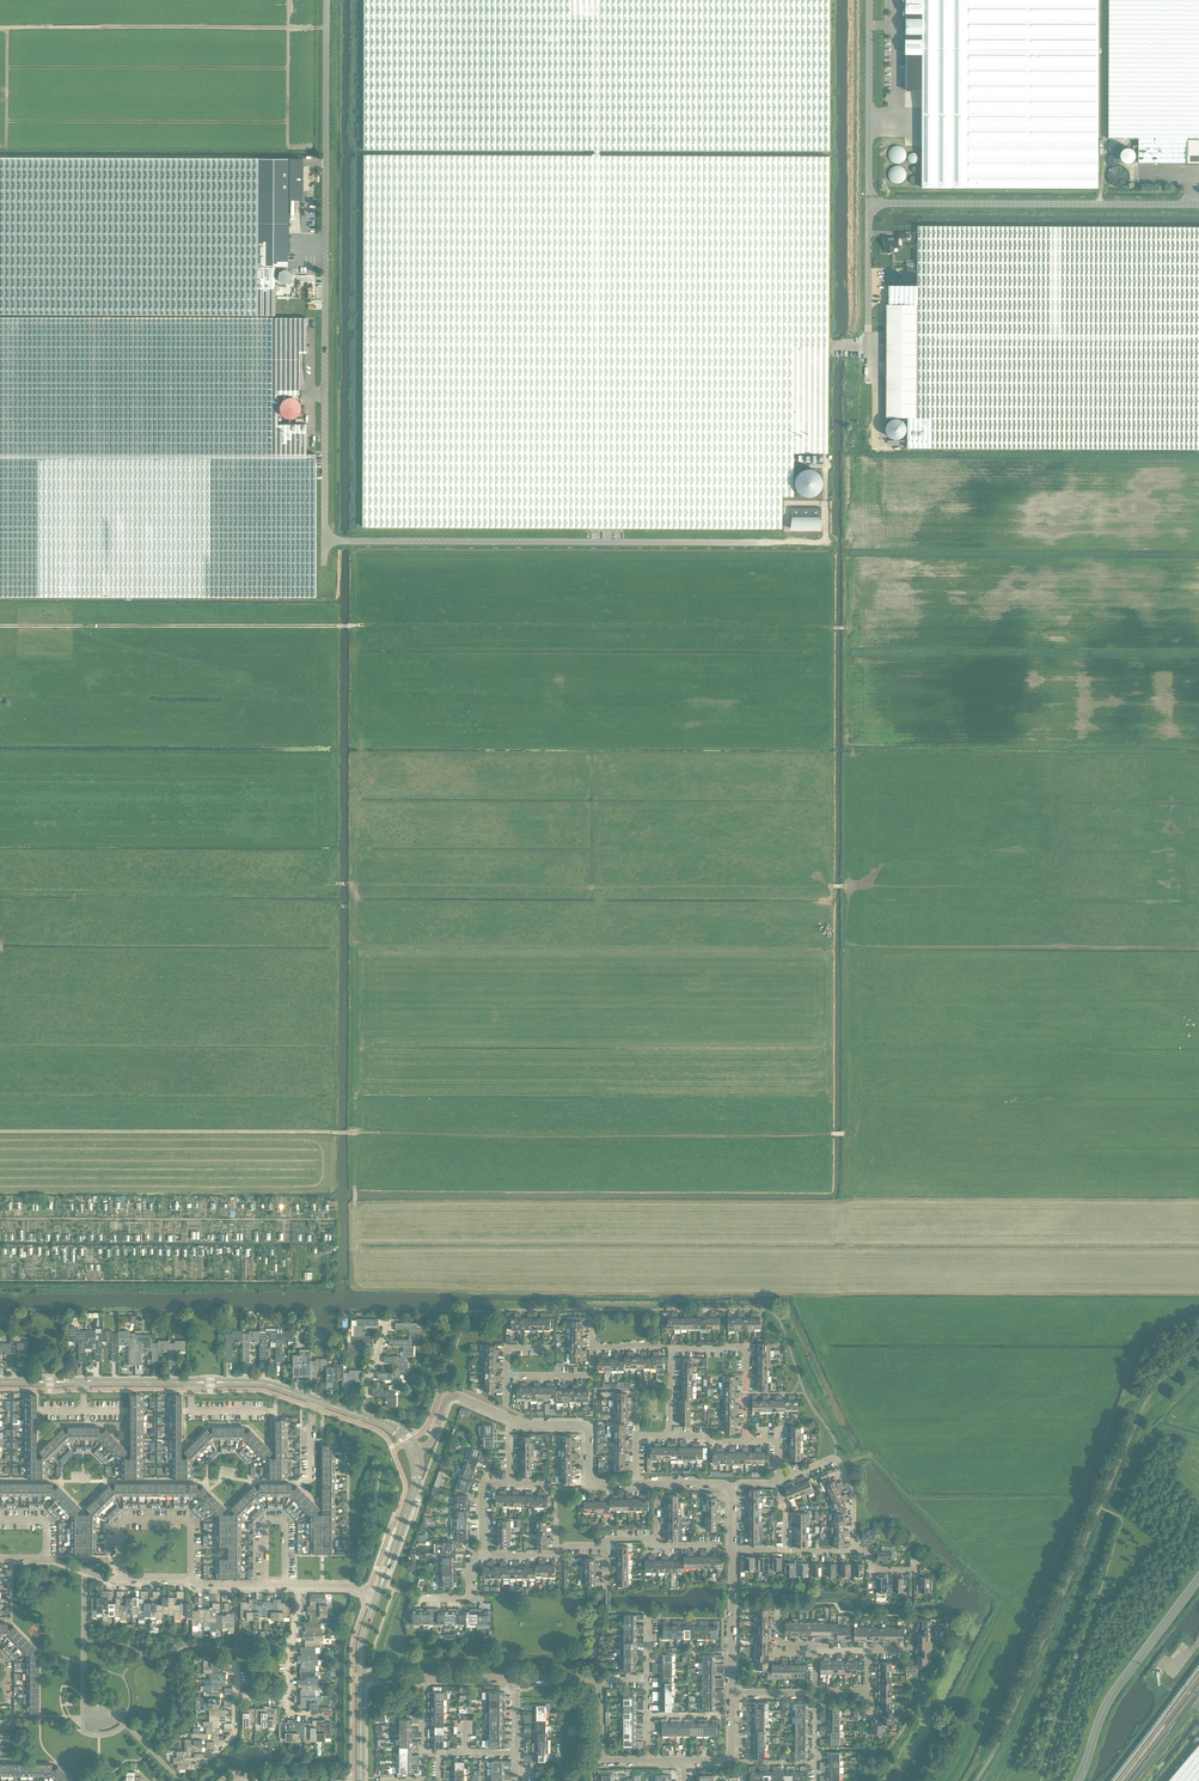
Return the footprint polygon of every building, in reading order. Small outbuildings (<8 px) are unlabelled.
[(830,150),(830,0),(364,0),(364,149),(830,150)] [(922,90),(922,0),(906,0),(906,90),(919,90),(922,90)] [(1098,0),(922,0),(922,90),(922,187),(1098,188),(1098,0)] [(1187,139),(1198,139),(1198,0),(1109,0),(1108,138),(1138,139),(1138,163),(1187,163),(1187,139)] [(1187,139),(1187,163),(1198,163),(1198,139),(1187,139)] [(382,154),(364,154),(363,527),(783,528),(782,496),(794,496),(794,453),(828,453),(829,155),(809,155),(762,155),(694,155),(619,155),(556,155),(498,154),(438,154),(382,154)] [(259,267),(259,159),(0,158),(0,314),(275,315),(275,267),(259,267)] [(288,200),(288,159),(259,159),(259,267),(275,267),(288,267),(288,200)] [(302,159),(288,159),(288,200),(302,200),(302,159)] [(907,417),(907,447),(1198,448),(1198,227),(918,226),(917,285),(889,285),(889,304),(917,304),(917,417),(907,417)] [(891,253),(892,252),(894,252),(894,247),(898,247),(898,237),(885,237),(885,247),(886,247),(886,252),(888,252),(889,253),(890,253),(891,253)] [(917,417),(917,304),(889,304),(886,304),(886,417),(907,417),(917,417)] [(240,597),(316,597),(316,453),(306,454),(306,424),(277,423),(277,394),(299,394),(299,353),(306,353),(306,318),(272,317),(0,317),(0,596),(240,597)] [(901,436),(903,433),(904,430),(904,427),(903,424),(901,422),(899,420),(896,419),(893,419),(890,420),(888,422),(886,424),(885,428),(885,431),(886,434),(889,437),(892,438),(895,439),(898,438),(901,436)] [(803,462),(823,462),(823,454),(803,454),(803,460),(803,462)] [(819,495),(822,491),(823,487),(824,483),(823,478),(820,474),(816,472),(812,470),(807,471),(802,472),(799,475),(797,479),(796,484),(797,488),(799,492),(802,495),(806,497),(810,498),(815,497),(819,495)] [(821,519),(821,508),(791,507),(791,519),(792,519),(791,528),(791,527),(821,527),(821,528),(820,519),(821,519)] [(671,1317),(668,1317),(668,1321),(664,1321),(664,1332),(669,1332),(669,1328),(675,1328),(675,1312),(671,1312),(671,1317)] [(518,1329),(518,1313),(515,1313),(515,1318),(508,1318),(508,1328),(511,1328),(511,1329),(518,1329)] [(544,1313),(544,1329),(551,1329),(551,1328),(554,1328),(554,1318),(547,1318),(547,1313),(544,1313)] [(570,1327),(587,1327),(587,1324),(582,1324),(582,1320),(585,1320),(585,1317),(568,1317),(568,1327),(570,1327)] [(354,1326),(354,1336),(365,1335),(365,1325),(378,1325),(378,1319),(356,1319),(356,1326),(354,1326)] [(409,1329),(409,1339),(412,1339),(420,1339),(420,1328),(417,1328),(417,1322),(395,1322),(395,1329),(409,1329)] [(68,1326),(68,1341),(74,1341),(78,1344),(79,1350),(79,1361),(85,1361),(85,1348),(85,1330),(79,1330),(75,1326),(68,1326)] [(85,1330),(85,1348),(93,1348),(93,1343),(95,1343),(95,1361),(102,1361),(102,1341),(102,1333),(96,1333),(96,1330),(85,1330)] [(119,1344),(119,1333),(113,1333),(113,1330),(102,1330),(102,1333),(102,1341),(112,1341),(112,1361),(119,1361),(119,1344)] [(135,1364),(135,1342),(135,1333),(130,1333),(130,1330),(119,1330),(119,1333),(119,1344),(125,1344),(125,1341),(129,1341),(129,1364),(135,1364)] [(243,1341),(243,1333),(243,1331),(233,1331),(233,1333),(226,1333),(226,1361),(233,1361),(233,1341),(243,1341)] [(243,1333),(243,1341),(243,1361),(249,1361),(249,1341),(260,1341),(260,1333),(260,1331),(249,1331),(249,1333),(243,1333)] [(260,1333),(260,1341),(259,1361),(266,1361),(266,1341),(276,1341),(276,1333),(276,1331),(266,1331),(266,1333),(260,1333)] [(276,1333),(276,1341),(276,1361),(283,1361),(283,1341),(293,1341),(293,1331),(283,1331),(283,1333),(276,1333)] [(372,1335),(365,1335),(354,1336),(351,1336),(351,1342),(349,1342),(349,1353),(360,1353),(359,1342),(372,1342),(372,1335)] [(403,1346),(403,1356),(406,1356),(414,1356),(414,1345),(412,1345),(412,1339),(409,1339),(389,1339),(389,1346),(403,1346)] [(135,1342),(135,1364),(142,1364),(142,1350),(152,1350),(152,1342),(152,1340),(141,1340),(141,1342),(135,1342)] [(152,1342),(152,1350),(152,1364),(158,1364),(158,1350),(169,1350),(169,1342),(169,1340),(158,1340),(158,1342),(152,1342)] [(169,1342),(169,1350),(169,1364),(175,1364),(175,1350),(186,1350),(186,1340),(175,1340),(175,1342),(169,1342)] [(1,1367),(1,1353),(11,1353),(11,1345),(11,1342),(0,1342),(0,1345),(0,1367),(1,1367)] [(11,1345),(11,1353),(11,1367),(17,1367),(18,1353),(28,1353),(28,1343),(17,1343),(17,1345),(11,1345)] [(310,1375),(310,1363),(310,1361),(310,1349),(299,1349),(299,1355),(293,1355),(293,1377),(299,1377),(299,1375),(310,1375)] [(657,1351),(657,1368),(664,1368),(664,1364),(667,1364),(667,1356),(660,1356),(660,1351),(657,1351)] [(587,1356),(587,1353),(570,1353),(570,1363),(582,1363),(582,1356),(587,1356)] [(398,1362),(398,1372),(400,1373),(408,1373),(408,1362),(406,1362),(406,1356),(403,1356),(384,1356),(384,1362),(398,1362)] [(326,1369),(326,1367),(326,1358),(316,1358),(316,1361),(310,1361),(310,1363),(310,1375),(310,1383),(316,1383),(316,1369),(326,1369)] [(326,1367),(326,1369),(326,1388),(333,1388),(333,1382),(333,1374),(343,1374),(343,1372),(344,1364),(333,1364),(333,1367),(326,1367)] [(343,1372),(343,1374),(343,1394),(350,1394),(350,1380),(360,1380),(360,1370),(350,1370),(350,1372),(343,1372)] [(392,1379),(392,1389),(394,1390),(403,1390),(402,1379),(400,1379),(400,1373),(398,1372),(378,1372),(378,1379),(392,1379)] [(394,1396),(394,1390),(392,1389),(372,1389),(372,1396),(386,1396),(386,1406),(397,1406),(397,1396),(394,1396)] [(31,1392),(24,1395),(24,1401),(37,1400),(37,1394),(32,1394),(31,1392)] [(133,1394),(131,1394),(131,1400),(133,1400),(144,1401),(144,1396),(136,1392),(136,1394),(133,1394)] [(176,1392),(168,1395),(168,1401),(179,1401),(181,1401),(181,1394),(179,1394),(177,1394),(176,1392)] [(277,1420),(275,1420),(275,1426),(277,1426),(288,1426),(288,1422),(281,1418),(280,1420),(277,1420)] [(481,1435),(496,1436),(497,1431),(494,1431),(494,1425),(481,1424),(481,1435)] [(62,1429),(57,1433),(59,1435),(66,1443),(69,1439),(66,1432),(65,1432),(63,1430),(62,1429)] [(101,1432),(98,1439),(101,1443),(109,1435),(110,1434),(106,1429),(104,1430),(102,1432),(101,1432)] [(206,1429),(202,1433),(211,1443),(214,1440),(211,1432),(210,1432),(206,1429)] [(246,1432),(242,1439),(246,1443),(255,1434),(250,1429),(247,1432),(246,1432)] [(57,1433),(52,1438),(54,1439),(62,1447),(66,1443),(59,1435),(57,1433)] [(202,1433),(197,1438),(207,1447),(211,1443),(202,1433)] [(109,1435),(101,1443),(105,1447),(113,1440),(115,1438),(110,1434),(109,1435)] [(255,1434),(246,1443),(250,1447),(260,1438),(255,1434)] [(496,1436),(481,1435),(481,1446),(494,1446),(494,1440),(496,1440),(496,1436)] [(52,1438),(48,1442),(50,1444),(57,1452),(62,1447),(54,1439),(52,1438)] [(113,1440),(105,1447),(110,1452),(118,1444),(119,1443),(115,1438),(113,1440)] [(197,1438),(193,1442),(202,1452),(207,1447),(197,1438)] [(260,1438),(250,1447),(255,1452),(264,1443),(260,1438)] [(48,1442),(43,1447),(45,1448),(45,1449),(53,1456),(57,1452),(50,1444),(48,1442)] [(193,1442),(188,1447),(198,1456),(202,1452),(193,1442)] [(118,1444),(110,1452),(114,1456),(122,1448),(124,1447),(119,1443),(118,1444)] [(264,1443),(255,1452),(259,1456),(269,1447),(264,1443)] [(324,1444),(322,1444),(322,1451),(336,1451),(336,1446),(328,1443),(327,1444),(324,1444)] [(658,1457),(658,1443),(655,1443),(655,1447),(648,1447),(648,1460),(651,1460),(658,1460),(658,1457)] [(700,1443),(697,1443),(697,1460),(703,1460),(703,1457),(707,1457),(707,1447),(700,1447),(700,1443)] [(466,1457),(481,1462),(482,1458),(480,1457),(482,1451),(470,1446),(466,1457)] [(43,1447),(39,1451),(40,1453),(42,1455),(42,1456),(50,1459),(53,1456),(45,1449),(45,1448),(43,1447)] [(122,1448),(114,1456),(118,1459),(125,1456),(125,1455),(127,1453),(128,1452),(124,1447),(122,1448)] [(188,1447),(183,1452),(187,1455),(187,1456),(194,1459),(198,1456),(188,1447)] [(269,1447),(259,1456),(262,1459),(270,1456),(270,1455),(273,1452),(269,1447)] [(466,1457),(462,1467),(475,1471),(477,1465),(479,1466),(481,1462),(466,1457)] [(625,1465),(625,1462),(615,1462),(611,1462),(611,1470),(611,1471),(617,1471),(617,1470),(617,1469),(629,1469),(629,1465),(625,1465)] [(462,1467),(459,1477),(473,1482),(475,1478),(473,1477),(475,1471),(462,1467)] [(826,1491),(829,1490),(828,1490),(843,1484),(841,1481),(837,1483),(835,1479),(831,1481),(828,1473),(820,1477),(826,1491)] [(559,1475),(559,1482),(561,1482),(565,1482),(565,1485),(575,1485),(575,1482),(576,1482),(576,1478),(572,1478),(572,1475),(559,1475)] [(804,1476),(801,1477),(807,1491),(808,1495),(815,1492),(809,1479),(806,1480),(804,1476)] [(473,1482),(459,1477),(455,1487),(468,1492),(470,1485),(472,1486),(473,1482)] [(801,1493),(807,1491),(801,1477),(799,1478),(800,1483),(797,1484),(801,1493)] [(795,1496),(801,1493),(797,1484),(794,1485),(792,1481),(789,1482),(795,1496)] [(795,1496),(789,1482),(787,1483),(788,1488),(785,1489),(789,1499),(795,1496)] [(53,1483),(46,1483),(46,1496),(51,1496),(54,1488),(53,1488),(53,1483)] [(829,1490),(831,1496),(840,1492),(839,1489),(844,1487),(843,1484),(828,1490),(829,1490)] [(54,1488),(51,1496),(54,1499),(63,1490),(58,1485),(55,1489),(54,1488)] [(109,1485),(104,1490),(113,1499),(116,1496),(113,1488),(112,1489),(109,1485)] [(199,1488),(195,1496),(199,1499),(208,1490),(203,1485),(200,1489),(199,1488)] [(253,1485),(249,1490),(258,1499),(261,1496),(258,1488),(257,1489),(253,1485)] [(293,1488),(289,1496),(293,1499),(300,1492),(302,1490),(297,1486),(296,1487),(294,1489),(293,1488)] [(63,1490),(54,1499),(58,1503),(68,1494),(63,1490)] [(104,1490),(99,1494),(109,1504),(113,1499),(104,1490)] [(208,1490),(199,1499),(203,1504),(212,1495),(208,1490)] [(249,1490),(244,1494),(253,1504),(258,1499),(249,1490)] [(300,1492),(293,1499),(297,1504),(305,1496),(306,1495),(302,1490),(300,1492)] [(703,1492),(703,1497),(703,1504),(707,1504),(721,1504),(721,1501),(717,1501),(717,1497),(713,1497),(713,1492),(703,1492)] [(828,1497),(830,1503),(848,1496),(846,1493),(842,1495),(840,1492),(831,1496),(828,1497)] [(68,1494),(58,1503),(63,1508),(72,1499),(68,1494)] [(99,1494),(95,1499),(104,1508),(109,1504),(99,1494)] [(244,1494),(240,1499),(249,1508),(253,1504),(244,1494)] [(212,1495),(203,1504),(208,1508),(217,1499),(212,1495)] [(305,1496),(297,1504),(302,1508),(309,1501),(311,1499),(306,1495),(305,1496)] [(454,1506),(470,1506),(470,1502),(468,1502),(468,1495),(454,1495),(454,1506)] [(830,1503),(833,1509),(840,1506),(846,1504),(844,1501),(849,1499),(848,1496),(830,1503)] [(72,1499),(63,1508),(67,1512),(77,1503),(72,1499)] [(95,1499),(90,1503),(100,1512),(104,1508),(95,1499)] [(217,1499),(208,1508),(212,1513),(221,1504),(217,1499)] [(240,1499),(235,1503),(244,1513),(249,1508),(240,1499)] [(309,1501),(302,1508),(306,1513),(314,1505),(315,1504),(311,1499),(309,1501)] [(77,1503),(67,1512),(71,1516),(78,1513),(78,1511),(81,1508),(77,1503)] [(90,1503),(86,1508),(89,1511),(89,1513),(97,1516),(100,1512),(90,1503)] [(235,1503),(230,1508),(232,1510),(234,1512),(234,1513),(241,1516),(244,1513),(235,1503)] [(221,1504),(212,1513),(215,1516),(223,1513),(223,1512),(226,1508),(221,1504)] [(314,1505),(306,1513),(309,1516),(317,1513),(317,1512),(320,1508),(315,1504),(314,1505)] [(454,1506),(454,1517),(468,1517),(468,1510),(470,1510),(470,1506),(454,1506)] [(832,1520),(834,1520),(849,1520),(849,1516),(844,1516),(844,1513),(840,1513),(840,1506),(833,1509),(833,1510),(832,1510),(832,1520)] [(454,1517),(454,1528),(470,1528),(470,1524),(468,1524),(468,1517),(454,1517)] [(470,1528),(454,1528),(454,1538),(468,1538),(468,1532),(470,1532),(470,1528)] [(870,1540),(875,1540),(875,1530),(863,1530),(863,1540),(864,1540),(864,1543),(870,1543),(870,1540)] [(763,1544),(763,1534),(745,1534),(745,1537),(749,1537),(749,1544),(763,1544)] [(510,1540),(494,1540),(494,1543),(498,1543),(498,1547),(506,1547),(506,1549),(510,1549),(510,1540)] [(440,1553),(456,1553),(456,1549),(453,1549),(453,1542),(440,1542),(440,1553)] [(71,1551),(68,1552),(68,1554),(78,1555),(78,1554),(79,1553),(81,1552),(84,1553),(84,1546),(82,1546),(70,1546),(71,1551)] [(96,1546),(84,1546),(84,1553),(88,1552),(89,1554),(96,1551),(96,1546)] [(335,1546),(322,1546),(322,1553),(324,1553),(327,1553),(328,1554),(335,1551),(335,1546)] [(885,1550),(878,1550),(878,1560),(882,1560),(882,1564),(888,1563),(888,1560),(892,1560),(892,1557),(897,1552),(895,1551),(895,1546),(885,1546),(885,1550)] [(440,1553),(440,1564),(453,1564),(453,1557),(456,1557),(456,1553),(440,1553)] [(745,1557),(745,1559),(741,1559),(741,1571),(745,1571),(745,1569),(755,1569),(755,1571),(758,1571),(758,1569),(758,1560),(755,1560),(755,1557),(745,1557)] [(758,1560),(758,1569),(768,1569),(768,1573),(772,1573),(772,1569),(772,1563),(769,1563),(769,1557),(758,1557),(758,1560)] [(785,1574),(785,1565),(782,1565),(782,1557),(772,1557),(772,1563),(772,1569),(782,1569),(782,1574),(785,1574)] [(822,1575),(822,1563),(816,1563),(816,1558),(812,1558),(812,1575),(822,1575)] [(836,1575),(836,1563),(831,1563),(831,1558),(827,1558),(827,1575),(836,1575)] [(866,1567),(864,1567),(864,1563),(858,1563),(858,1558),(854,1558),(854,1575),(866,1575),(866,1567)] [(799,1575),(798,1559),(795,1559),(795,1563),(785,1563),(785,1565),(785,1574),(785,1575),(799,1575)] [(802,1559),(798,1559),(799,1575),(809,1575),(808,1563),(802,1563),(802,1559)] [(841,1575),(851,1575),(851,1563),(845,1563),(845,1560),(841,1560),(841,1575)] [(440,1564),(440,1575),(456,1575),(456,1570),(453,1570),(453,1564),(440,1564)] [(226,1571),(215,1571),(215,1576),(223,1579),(223,1578),(226,1578),(228,1578),(228,1571),(226,1571)] [(241,1571),(228,1571),(228,1578),(233,1578),(234,1579),(241,1576),(241,1571)] [(48,1574),(39,1574),(39,1582),(48,1582),(48,1574)] [(456,1575),(440,1575),(440,1585),(453,1585),(453,1579),(456,1579),(456,1575)] [(890,1595),(890,1592),(890,1585),(887,1585),(887,1577),(877,1577),(877,1591),(886,1591),(886,1594),(890,1595)] [(890,1585),(890,1592),(894,1592),(894,1591),(904,1591),(904,1584),(907,1584),(907,1579),(904,1579),(904,1577),(894,1577),(894,1585),(890,1585)] [(930,1591),(930,1586),(932,1586),(932,1579),(930,1579),(930,1577),(920,1577),(920,1584),(917,1584),(917,1591),(920,1591),(930,1591)] [(116,1603),(114,1603),(114,1616),(120,1616),(120,1619),(126,1619),(126,1613),(126,1609),(120,1609),(120,1603),(120,1598),(124,1598),(124,1590),(117,1590),(117,1597),(116,1597),(116,1603)] [(108,1610),(108,1602),(108,1598),(112,1598),(112,1591),(102,1591),(102,1597),(91,1597),(91,1616),(102,1616),(102,1613),(102,1610),(108,1610)] [(162,1613),(168,1613),(168,1596),(162,1596),(162,1604),(156,1604),(156,1610),(162,1610),(162,1613)] [(168,1613),(174,1613),(174,1610),(180,1610),(180,1603),(174,1603),(174,1596),(168,1596),(168,1613)] [(126,1613),(132,1613),(132,1597),(126,1597),(126,1603),(120,1603),(120,1609),(126,1609),(126,1613)] [(132,1613),(138,1613),(138,1610),(144,1610),(144,1604),(139,1604),(139,1597),(132,1597),(132,1613)] [(307,1610),(328,1610),(328,1603),(325,1603),(325,1597),(310,1597),(310,1601),(311,1601),(311,1606),(307,1606),(307,1610)] [(253,1619),(253,1599),(249,1599),(249,1602),(245,1602),(245,1601),(240,1601),(240,1617),(246,1617),(246,1619),(253,1619)] [(253,1599),(253,1619),(259,1619),(259,1617),(265,1617),(265,1601),(261,1601),(261,1602),(256,1602),(256,1599),(253,1599)] [(277,1619),(277,1599),(273,1599),(273,1602),(269,1602),(269,1601),(265,1601),(265,1617),(271,1617),(271,1619),(277,1619)] [(277,1599),(277,1619),(283,1619),(283,1616),(290,1616),(290,1601),(285,1601),(285,1602),(281,1602),(281,1599),(277,1599)] [(114,1603),(108,1602),(108,1610),(102,1610),(102,1613),(102,1616),(102,1619),(108,1619),(108,1616),(114,1616),(114,1603)] [(186,1616),(186,1602),(180,1602),(180,1603),(180,1610),(174,1610),(174,1613),(174,1619),(180,1619),(180,1616),(186,1616)] [(186,1602),(186,1616),(186,1619),(192,1619),(192,1616),(198,1616),(198,1610),(192,1610),(192,1602),(186,1602)] [(150,1616),(150,1603),(144,1603),(144,1604),(144,1610),(138,1610),(138,1613),(138,1619),(144,1619),(144,1616),(150,1616)] [(150,1603),(150,1616),(156,1616),(156,1619),(162,1619),(162,1613),(162,1610),(156,1610),(156,1604),(156,1603),(150,1603)] [(412,1624),(422,1624),(423,1611),(423,1608),(419,1608),(419,1611),(412,1611),(412,1624)] [(422,1624),(433,1624),(433,1608),(429,1608),(429,1611),(423,1611),(422,1624)] [(433,1624),(444,1624),(445,1611),(438,1611),(438,1608),(433,1608),(433,1624)] [(444,1624),(455,1624),(455,1608),(451,1608),(451,1611),(445,1611),(444,1624)] [(455,1624),(466,1624),(466,1611),(459,1611),(459,1608),(455,1608),(455,1624)] [(466,1624),(476,1624),(476,1608),(472,1608),(472,1611),(466,1611),(466,1624)] [(476,1608),(476,1624),(490,1624),(490,1614),(487,1614),(487,1611),(481,1611),(481,1608),(476,1608)] [(204,1622),(204,1609),(198,1609),(198,1610),(198,1616),(192,1616),(192,1619),(192,1625),(198,1625),(198,1622),(204,1622)] [(204,1609),(204,1622),(204,1625),(210,1625),(210,1622),(216,1622),(216,1616),(210,1616),(210,1609),(204,1609)] [(328,1610),(307,1610),(307,1614),(311,1614),(311,1618),(310,1618),(310,1622),(321,1622),(326,1622),(326,1615),(328,1615),(328,1610)] [(222,1615),(222,1628),(228,1628),(228,1631),(234,1631),(234,1622),(234,1613),(226,1613),(226,1615),(222,1615)] [(222,1628),(222,1615),(216,1615),(216,1616),(216,1622),(210,1622),(210,1625),(210,1631),(216,1631),(216,1628),(222,1628)] [(922,1630),(932,1630),(933,1626),(931,1626),(931,1619),(917,1619),(917,1626),(922,1626),(922,1630)] [(302,1634),(323,1634),(323,1628),(321,1628),(321,1622),(310,1622),(305,1622),(305,1626),(306,1626),(306,1630),(302,1630),(302,1634)] [(9,1628),(6,1636),(9,1639),(19,1630),(14,1625),(12,1627),(11,1629),(9,1628)] [(907,1627),(897,1627),(897,1645),(900,1645),(900,1641),(904,1641),(904,1633),(907,1633),(907,1627)] [(19,1630),(9,1639),(14,1644),(23,1634),(19,1630)] [(917,1634),(917,1641),(931,1641),(931,1635),(932,1635),(932,1630),(922,1630),(922,1634),(917,1634)] [(23,1634),(14,1644),(18,1648),(28,1639),(23,1634)] [(323,1634),(302,1634),(302,1638),(306,1638),(306,1642),(305,1642),(305,1646),(316,1647),(321,1646),(321,1641),(323,1641),(323,1634)] [(28,1639),(18,1648),(23,1653),(32,1643),(28,1639)] [(922,1648),(922,1652),(932,1652),(932,1647),(931,1647),(931,1641),(917,1641),(917,1648),(922,1648)] [(32,1643),(23,1653),(26,1656),(34,1653),(33,1652),(35,1650),(37,1648),(32,1643)] [(298,1659),(318,1659),(318,1652),(316,1652),(316,1647),(305,1646),(300,1646),(300,1651),(301,1651),(301,1655),(298,1655),(298,1659)] [(753,1657),(763,1657),(763,1653),(768,1653),(768,1646),(755,1646),(755,1652),(753,1652),(753,1657)] [(714,1654),(714,1652),(703,1652),(703,1661),(714,1661),(714,1659),(719,1659),(719,1654),(714,1654)] [(932,1652),(922,1652),(922,1656),(917,1656),(917,1657),(917,1663),(931,1663),(931,1656),(932,1656),(932,1652)] [(763,1657),(753,1657),(753,1662),(755,1662),(755,1668),(768,1668),(768,1661),(763,1661),(763,1657)] [(204,1673),(210,1673),(213,1673),(213,1667),(220,1667),(225,1667),(225,1671),(232,1671),(232,1663),(225,1663),(223,1663),(222,1662),(222,1661),(220,1661),(208,1661),(207,1659),(204,1659),(204,1673)] [(318,1659),(298,1659),(298,1662),(301,1663),(301,1667),(300,1667),(300,1671),(316,1671),(316,1665),(318,1665),(318,1659)] [(906,1659),(906,1672),(913,1672),(913,1674),(918,1674),(918,1663),(914,1663),(914,1659),(906,1659)] [(635,1665),(635,1662),(620,1662),(620,1669),(621,1669),(621,1671),(627,1671),(627,1669),(644,1669),(644,1665),(635,1665)] [(779,1678),(779,1664),(772,1664),(772,1669),(767,1669),(767,1679),(776,1679),(776,1678),(779,1678)] [(210,1673),(209,1679),(226,1679),(226,1673),(219,1673),(219,1667),(220,1667),(213,1667),(213,1673),(210,1673)] [(298,1683),(318,1683),(318,1677),(316,1677),(316,1671),(300,1671),(300,1675),(301,1675),(301,1679),(298,1679),(298,1683)] [(209,1679),(209,1684),(213,1685),(212,1691),(219,1691),(219,1685),(226,1685),(226,1679),(209,1679)] [(318,1683),(298,1683),(298,1687),(300,1687),(300,1696),(316,1696),(316,1689),(318,1689),(318,1683)] [(207,1697),(220,1697),(220,1691),(219,1691),(212,1691),(213,1685),(209,1684),(204,1684),(204,1691),(207,1691),(207,1696),(207,1697)] [(318,1702),(318,1696),(316,1696),(300,1696),(300,1699),(302,1699),(302,1704),(298,1704),(298,1708),(318,1708),(318,1702)] [(220,1697),(207,1697),(207,1698),(207,1703),(204,1703),(204,1709),(210,1709),(213,1709),(213,1703),(219,1703),(220,1703),(220,1697)] [(886,1712),(897,1712),(897,1707),(895,1707),(895,1701),(892,1701),(881,1701),(881,1708),(886,1708),(886,1712)] [(210,1709),(210,1715),(226,1715),(226,1709),(219,1709),(219,1703),(213,1703),(213,1709),(210,1709)] [(39,1705),(26,1705),(26,1710),(34,1713),(34,1711),(37,1712),(39,1712),(39,1705)] [(255,1723),(255,1707),(251,1707),(251,1709),(247,1709),(247,1705),(243,1705),(243,1725),(249,1725),(249,1723),(255,1723)] [(255,1707),(255,1723),(261,1723),(261,1726),(267,1726),(267,1705),(263,1705),(263,1709),(259,1709),(259,1707),(255,1707)] [(267,1705),(267,1726),(273,1725),(273,1723),(280,1723),(280,1722),(280,1708),(275,1708),(275,1709),(271,1709),(271,1705),(267,1705)] [(897,1712),(886,1712),(886,1716),(881,1715),(882,1723),(889,1723),(889,1727),(895,1727),(895,1716),(897,1716),(897,1712)] [(210,1715),(210,1721),(213,1721),(213,1727),(219,1727),(219,1721),(226,1721),(226,1715),(210,1715)] [(871,1732),(882,1732),(882,1724),(877,1724),(877,1719),(871,1719),(871,1732)] [(280,1722),(280,1723),(280,1727),(279,1727),(279,1737),(286,1737),(286,1740),(292,1740),(292,1720),(288,1720),(288,1723),(284,1723),(284,1722),(280,1722)] [(292,1720),(292,1740),(298,1740),(298,1737),(304,1737),(304,1721),(300,1722),(300,1724),(295,1724),(295,1720),(292,1720)] [(316,1740),(316,1720),(312,1720),(312,1723),(308,1723),(308,1721),(304,1721),(304,1737),(310,1737),(310,1740),(316,1740)] [(316,1720),(316,1740),(322,1740),(322,1737),(331,1737),(331,1722),(327,1722),(327,1723),(323,1723),(323,1720),(316,1720)] [(206,1732),(208,1733),(220,1733),(220,1727),(219,1727),(213,1727),(213,1721),(210,1721),(204,1721),(204,1726),(206,1726),(206,1732)] [(208,1733),(206,1732),(200,1732),(194,1732),(192,1732),(192,1739),(195,1739),(195,1745),(201,1745),(201,1739),(208,1739),(208,1733)] [(202,1745),(201,1745),(195,1745),(195,1739),(192,1739),(186,1739),(186,1750),(189,1751),(190,1751),(202,1751),(202,1745)] [(1167,1780),(1198,1780),(1198,1743),(1167,1780)] [(183,1756),(190,1757),(190,1756),(190,1751),(189,1751),(186,1750),(177,1750),(177,1757),(174,1757),(174,1763),(177,1763),(183,1763),(183,1756)] [(192,1760),(202,1760),(202,1757),(194,1757),(194,1756),(190,1756),(190,1757),(183,1756),(183,1763),(177,1763),(177,1769),(196,1769),(196,1763),(192,1763),(192,1760)] [(53,1768),(50,1776),(53,1779),(63,1770),(58,1766),(57,1767),(55,1769),(53,1768)] [(410,1768),(410,1766),(399,1766),(396,1766),(396,1767),(398,1776),(406,1775),(406,1773),(419,1773),(419,1768),(410,1768)] [(596,1775),(596,1780),(601,1780),(611,1780),(611,1775),(612,1775),(612,1770),(599,1769),(599,1775),(596,1775)] [(53,1779),(55,1780),(61,1780),(67,1775),(63,1770),(53,1779)] [(141,1779),(135,1779),(134,1771),(126,1771),(126,1779),(124,1780),(123,1780),(141,1780),(141,1779)]
